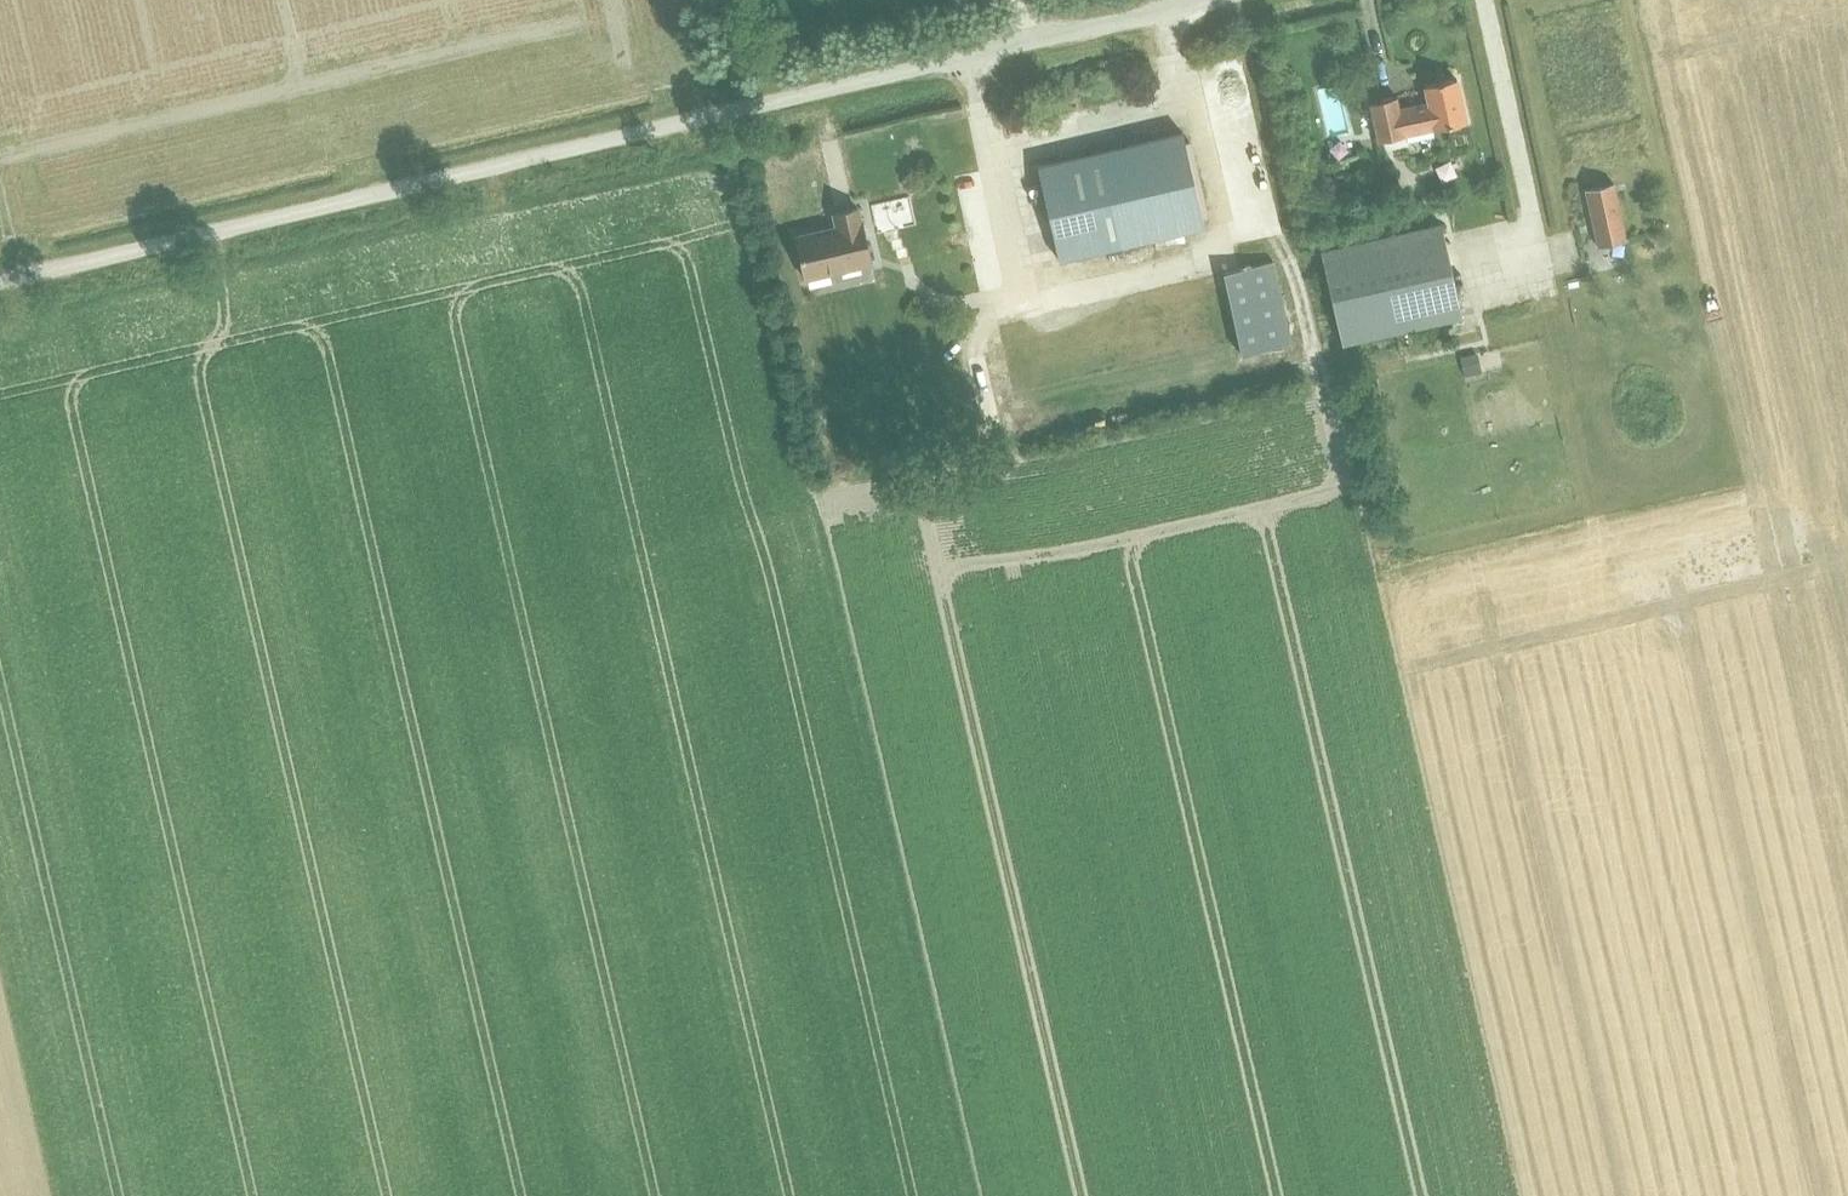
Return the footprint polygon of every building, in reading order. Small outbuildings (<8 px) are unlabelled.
[(1456,78),(1423,85),(1427,101),(1398,107),(1395,96),(1369,102),(1377,140),(1405,134),(1407,141),(1433,135),(1431,128),(1465,121),(1456,78)] [(1058,258),(1203,225),(1182,130),(1037,164),(1058,258)] [(1625,239),(1613,182),(1584,188),(1597,245),(1625,239)] [(907,193),(869,203),(877,232),(915,222),(907,193)] [(836,226),(795,236),(805,278),(871,263),(861,220),(860,221),(857,207),(833,213),(836,226)] [(1461,316),(1440,222),(1319,249),(1341,344),(1461,316)] [(1272,261),(1222,272),(1240,355),(1290,344),(1272,261)] [(1475,353),(1459,356),(1464,375),(1480,372),(1475,353)]
